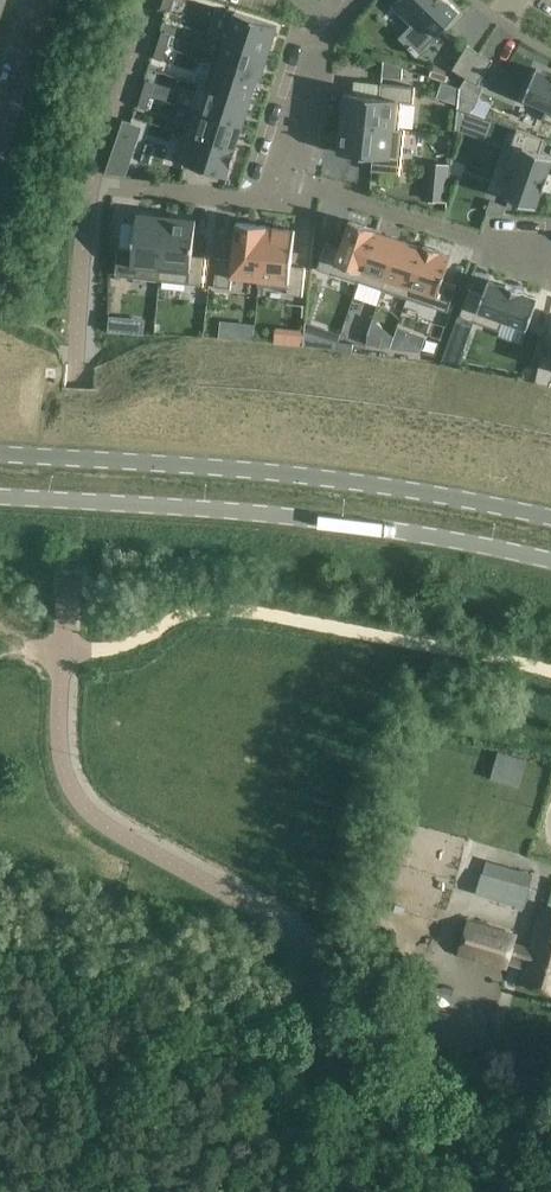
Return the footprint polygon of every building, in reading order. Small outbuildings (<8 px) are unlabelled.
[(161,9),(170,12),(174,0),(164,0),(161,9)] [(392,7),(411,25),(419,18),(438,36),(461,13),(448,0),(399,0),(392,7)] [(235,12),(226,39),(269,53),(278,26),(235,12)] [(161,30),(156,44),(165,47),(170,33),(161,30)] [(219,63),(218,63),(259,76),(258,77),(261,78),(269,53),(226,39),(219,63)] [(156,44),(152,58),(161,60),(165,47),(156,44)] [(468,44),(452,69),(465,77),(480,52),(468,44)] [(480,52),(465,77),(478,85),(493,60),(480,52)] [(384,60),(382,76),(403,78),(404,67),(384,60)] [(213,61),(205,86),(211,88),(251,101),(258,77),(259,76),(218,63),(219,63),(213,61)] [(524,99),(546,109),(542,119),(550,123),(550,74),(537,68),(524,99)] [(145,79),(141,93),(150,96),(154,82),(145,79)] [(344,94),(341,123),(400,130),(400,128),(403,103),(414,104),(416,87),(381,83),(379,97),(344,94)] [(211,88),(203,112),(243,125),(251,101),(211,88)] [(141,93),(136,106),(145,109),(150,96),(141,93)] [(191,109),(184,134),(235,150),(243,125),(203,112),(191,109)] [(458,109),(456,129),(461,131),(468,113),(458,109)] [(341,123),(338,153),(372,157),(370,172),(401,175),(406,129),(400,128),(400,130),(341,123)] [(124,124),(120,138),(129,141),(133,127),(124,124)] [(503,169),(514,172),(505,197),(537,207),(542,191),(544,191),(550,174),(548,174),(550,166),(550,156),(540,152),(545,138),(517,128),(503,169)] [(184,134),(175,160),(227,176),(235,150),(184,134)] [(430,197),(429,209),(446,211),(447,199),(430,197)] [(118,247),(115,276),(160,281),(166,216),(137,213),(133,249),(118,247)] [(166,216),(160,281),(205,286),(208,256),(193,255),(197,219),(166,216)] [(326,242),(316,270),(358,285),(376,230),(377,231),(378,229),(349,220),(340,246),(326,242)] [(217,258),(214,287),(232,289),(233,277),(259,280),(258,286),(260,286),(266,225),(235,222),(232,259),(217,258)] [(266,225),(260,286),(288,289),(287,294),(303,296),(306,267),(292,265),(296,230),(267,227),(267,225),(266,225)] [(376,230),(358,285),(382,293),(400,238),(377,231),(376,230)] [(400,238),(382,293),(406,301),(424,246),(423,246),(400,238)] [(424,246),(406,301),(448,315),(458,284),(444,280),(452,255),(440,252),(441,250),(424,245),(423,246),(424,246)] [(469,289),(459,319),(500,333),(504,321),(529,330),(539,298),(523,292),(524,290),(506,284),(505,286),(488,280),(483,294),(469,289)] [(109,331),(120,332),(121,318),(111,317),(109,331)] [(312,347),(319,326),(306,322),(304,345),(312,347)] [(368,334),(367,344),(381,346),(382,336),(368,334)] [(448,343),(465,349),(468,340),(452,334),(448,343)] [(340,341),(339,351),(353,352),(354,342),(340,341)] [(536,383),(550,386),(550,357),(542,355),(536,383)] [(491,862),(491,892),(540,892),(540,862),(491,862)] [(544,904),(531,949),(527,961),(521,982),(550,991),(550,907),(544,904)] [(512,944),(515,934),(469,921),(460,953),(506,966),(509,956),(527,961),(531,949),(512,944)]
